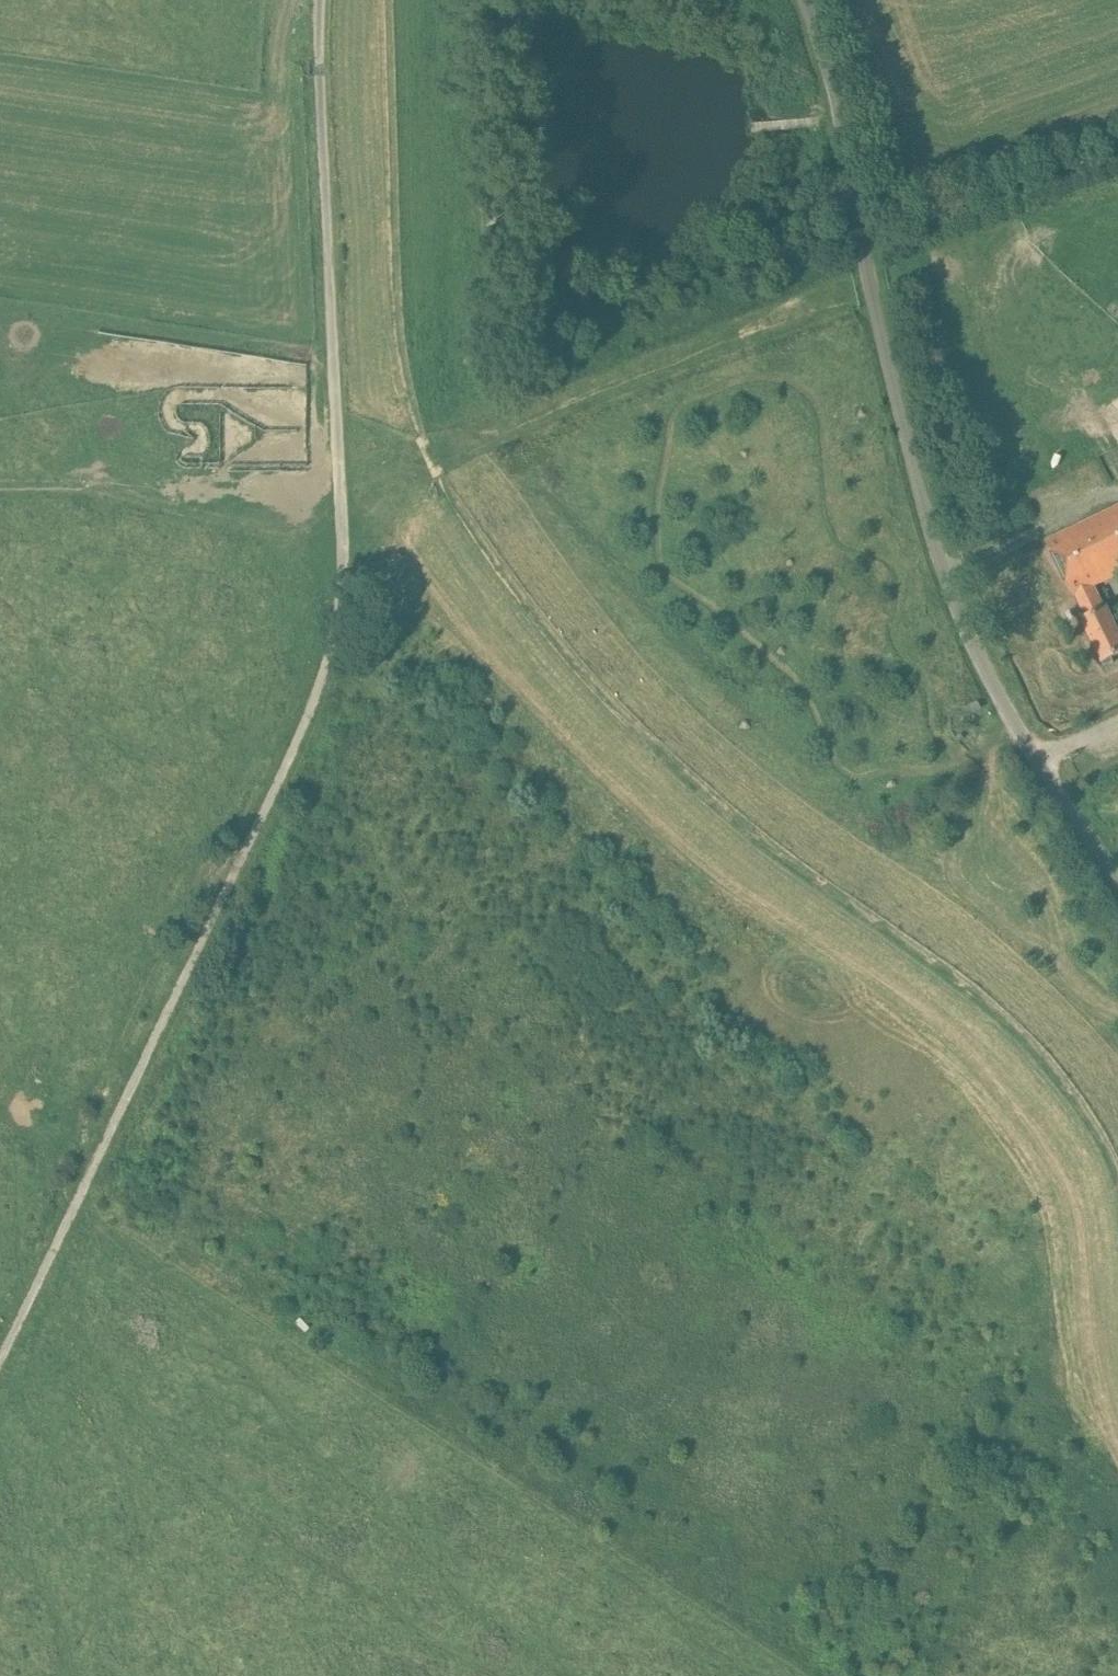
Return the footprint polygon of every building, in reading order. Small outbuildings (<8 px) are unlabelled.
[(1047,542),(1073,596),(1075,595),(1087,619),(1082,621),(1102,662),(1104,666),(1114,662),(1112,657),(1117,654),(1117,629),(1108,609),(1096,585),(1112,577),(1117,574),(1117,506),(1066,532),(1047,542)]
